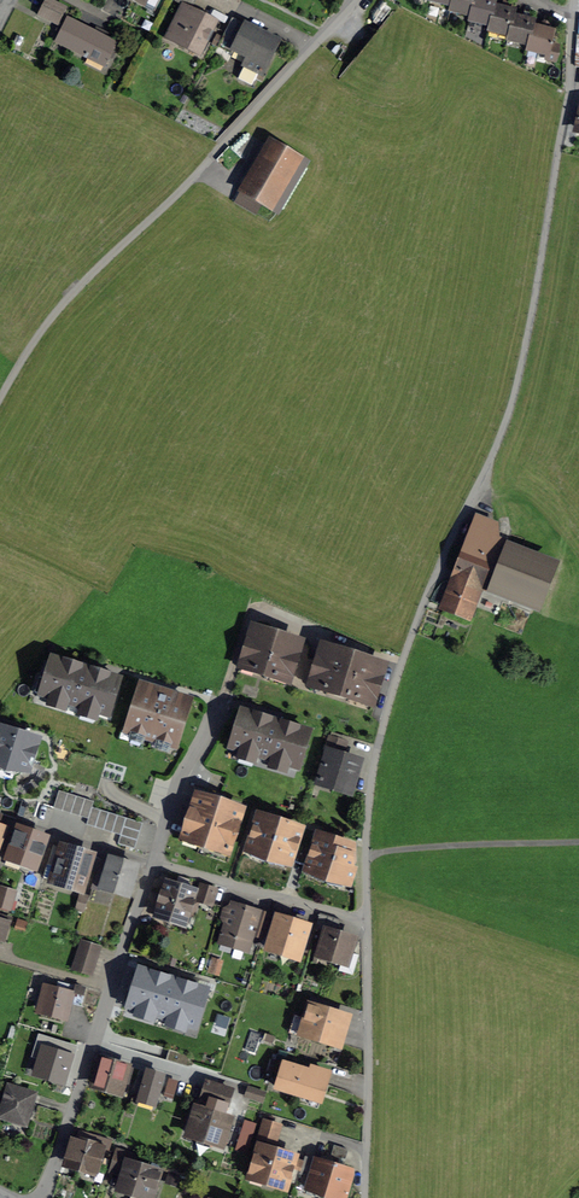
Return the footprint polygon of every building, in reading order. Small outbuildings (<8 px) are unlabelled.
[(58,24),(61,17),(66,9),(48,0),(46,0),(39,14),(58,24)] [(190,9),(195,0),(182,0),(185,1),(168,35),(201,52),(216,22),(190,9)] [(451,5),(450,10),(471,15),(474,0),(453,0),(451,5)] [(489,0),(474,0),(471,15),(469,20),(490,25),(494,7),(496,2),(489,0)] [(489,30),(509,35),(514,16),(515,11),(494,7),(490,25),(489,30)] [(508,40),(529,45),(533,26),(534,21),(514,16),(509,35),(508,40)] [(67,20),(61,17),(58,24),(60,24),(57,30),(61,32),(56,41),(105,65),(115,44),(102,37),(104,33),(96,28),(94,33),(67,20)] [(262,74),(278,41),(246,25),(244,29),(230,22),(218,46),(232,53),(235,48),(250,56),(238,79),(251,85),(259,72),(262,74)] [(554,31),(533,26),(529,45),(527,50),(548,55),(547,60),(555,62),(558,55),(558,47),(552,45),(553,44),(551,44),(554,31)] [(306,163),(272,144),(246,190),(279,209),(306,163)] [(537,604),(552,564),(509,547),(510,543),(501,539),(500,527),(480,519),(445,608),(467,616),(472,604),(476,605),(484,584),(537,604)] [(253,627),(241,664),(254,668),(253,669),(276,677),(277,675),(289,679),(301,642),(253,627)] [(322,646),(311,683),(324,687),(324,688),(336,692),(336,691),(359,699),(360,698),(373,702),(384,665),(322,646)] [(107,716),(119,679),(53,658),(46,680),(40,678),(35,693),(107,716)] [(142,685),(128,731),(174,746),(189,700),(142,685)] [(297,768),(309,731),(243,710),(231,748),(297,768)] [(37,740),(30,738),(30,736),(19,733),(8,729),(7,731),(0,729),(0,766),(15,770),(19,768),(28,770),(37,740)] [(328,753),(320,781),(351,790),(359,762),(342,757),(347,742),(329,737),(325,752),(328,753)] [(54,808),(62,811),(68,793),(59,791),(54,808)] [(199,793),(185,836),(184,836),(201,842),(201,843),(205,846),(210,846),(210,845),(228,851),(242,810),(223,804),(223,800),(218,799),(216,800),(217,798),(198,792),(199,793)] [(62,811),(71,813),(76,796),(68,793),(62,811)] [(71,813),(80,816),(85,799),(76,796),(71,813)] [(94,801),(85,799),(80,816),(88,819),(92,807),(94,801)] [(118,844),(135,849),(143,823),(92,807),(88,819),(86,825),(121,835),(118,844)] [(259,815),(248,849),(261,854),(268,858),(277,859),(290,863),(301,829),(259,815)] [(46,838),(25,830),(20,833),(17,831),(8,857),(11,858),(33,865),(37,854),(40,855),(46,838)] [(319,834),(307,869),(320,874),(327,878),(336,879),(349,883),(352,873),(352,845),(319,834)] [(53,846),(44,878),(81,889),(87,868),(93,870),(97,858),(53,846)] [(100,859),(91,887),(100,890),(101,885),(130,894),(138,867),(109,858),(108,862),(100,859)] [(164,885),(156,913),(186,922),(195,895),(185,892),(187,885),(177,882),(175,889),(164,885)] [(199,892),(195,903),(210,908),(213,896),(199,892)] [(9,909),(12,899),(0,896),(0,906),(9,909)] [(80,896),(77,908),(85,910),(88,898),(80,896)] [(252,933),(263,936),(269,916),(232,905),(231,908),(226,911),(224,917),(227,923),(223,934),(234,937),(232,944),(247,949),(252,933)] [(326,931),(319,955),(342,962),(339,971),(350,974),(353,972),(358,955),(350,953),(354,939),(336,934),(341,919),(320,913),(316,928),(326,931)] [(269,916),(263,936),(264,937),(261,946),(269,948),(268,950),(298,959),(308,927),(305,926),(306,922),(293,918),(292,922),(269,916)] [(82,943),(74,968),(91,973),(99,948),(82,943)] [(212,985),(137,964),(124,1007),(134,1010),(133,1015),(154,1021),(155,1016),(166,1019),(164,1024),(186,1030),(188,1026),(199,1030),(212,985)] [(81,1005),(85,989),(53,981),(50,989),(38,986),(32,1007),(68,1016),(71,1002),(81,1005)] [(339,1042),(346,1018),(308,1006),(304,1018),(308,1020),(304,1032),(339,1042)] [(75,1053),(41,1043),(31,1075),(66,1086),(75,1053)] [(103,1059),(95,1085),(122,1093),(128,1072),(124,1071),(126,1066),(103,1059)] [(285,1064),(277,1088),(303,1096),(307,1084),(323,1089),(328,1074),(304,1066),(302,1070),(285,1064)] [(155,1103),(163,1076),(147,1072),(139,1098),(155,1103)] [(207,1083),(202,1099),(226,1106),(231,1090),(207,1083)] [(0,1096),(0,1117),(20,1123),(30,1092),(4,1084),(0,1096)] [(248,1088),(246,1096),(263,1102),(265,1094),(248,1088)] [(196,1109),(188,1134),(222,1145),(230,1120),(196,1109)] [(264,1121),(258,1138),(276,1143),(281,1126),(264,1121)] [(247,1123),(238,1149),(247,1152),(256,1126),(247,1123)] [(72,1138),(65,1163),(96,1172),(103,1149),(109,1151),(112,1141),(79,1132),(77,1140),(72,1138)] [(297,1183),(299,1174),(302,1167),(293,1164),(295,1157),(259,1146),(251,1173),(265,1177),(264,1181),(286,1188),(288,1180),(297,1183)] [(125,1171),(120,1188),(147,1196),(151,1184),(155,1185),(158,1174),(129,1165),(132,1155),(123,1152),(118,1168),(125,1171)] [(299,1174),(311,1178),(317,1161),(317,1160),(305,1156),(303,1162),(302,1167),(299,1174)] [(314,1193),(325,1197),(334,1166),(317,1161),(311,1178),(307,1189),(315,1192),(314,1193)] [(334,1166),(325,1197),(327,1197),(344,1197),(351,1175),(351,1171),(334,1166)]
